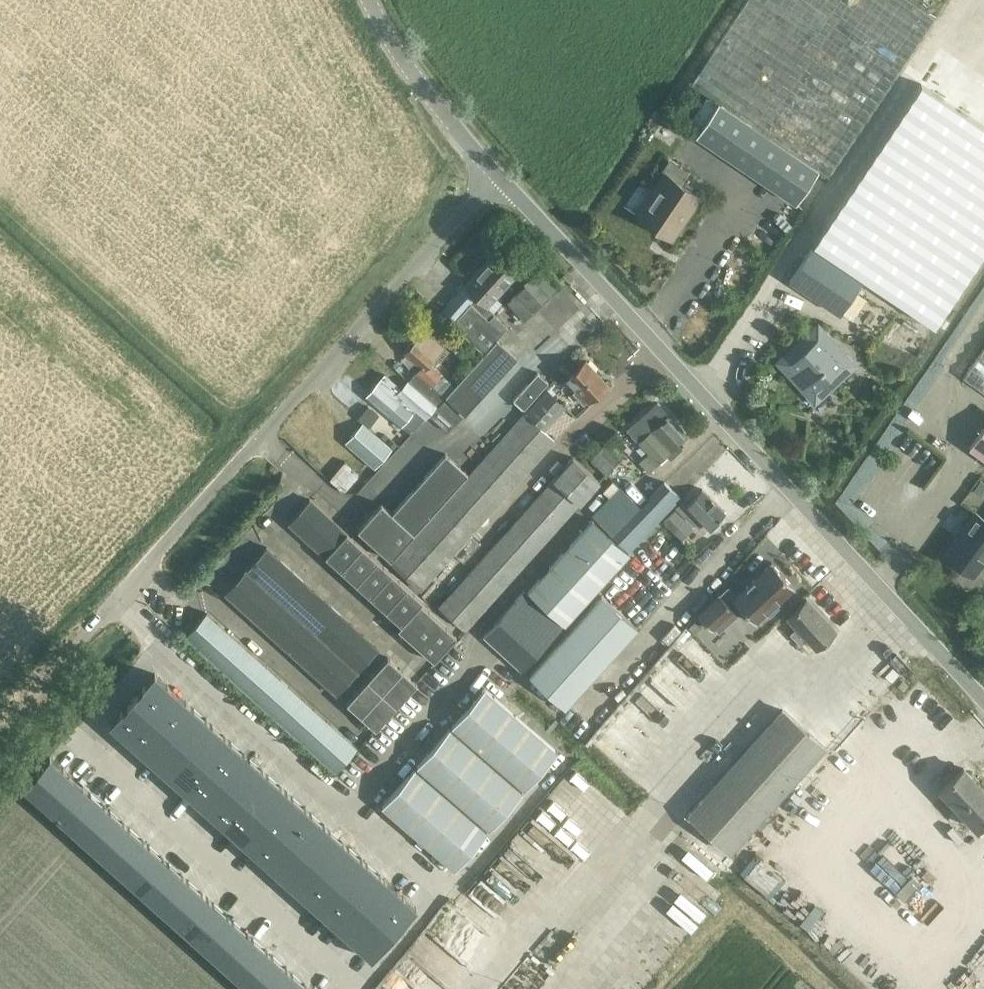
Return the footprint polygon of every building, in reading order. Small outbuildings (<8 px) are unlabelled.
[(718,105),(696,138),(795,202),(794,203),(807,210),(829,177),(936,17),(911,0),(747,0),(691,84),(719,103),(718,105)] [(812,248),(811,247),(789,280),(840,313),(855,289),(928,339),(983,257),(983,128),(918,83),(808,241),(813,245),(812,248)] [(672,240),(700,196),(665,174),(637,217),(672,240)] [(492,256),(469,281),(481,291),(476,296),(488,307),(515,277),(492,256)] [(559,286),(541,267),(533,274),(551,293),(559,286)] [(542,301),(551,293),(533,274),(524,282),(526,284),(542,301)] [(489,320),(471,303),(473,301),(484,311),(488,307),(476,296),(481,291),(469,281),(443,310),(455,321),(452,324),(484,353),(445,397),(444,398),(437,406),(436,407),(431,412),(448,429),(463,414),(465,415),(517,358),(497,340),(508,328),(494,315),(489,320)] [(533,310),(542,301),(526,284),(517,293),(533,310)] [(524,318),(533,310),(517,293),(508,301),(524,318)] [(943,363),(983,392),(983,305),(943,363)] [(821,325),(781,362),(808,391),(806,393),(814,401),(819,402),(828,394),(826,392),(845,373),(847,375),(856,367),(856,362),(848,354),(846,355),(831,339),(833,338),(821,325)] [(437,406),(444,398),(432,387),(442,376),(430,365),(444,349),(425,331),(405,353),(421,368),(409,381),(437,406)] [(567,378),(577,389),(573,393),(584,405),(587,401),(588,402),(607,385),(586,361),(567,378)] [(524,408),(548,381),(538,371),(514,398),(524,408)] [(401,425),(412,413),(415,410),(425,419),(436,407),(408,382),(397,394),(402,398),(399,401),(392,395),(399,387),(386,375),(367,396),(401,425)] [(566,407),(546,389),(525,412),(546,431),(566,407)] [(676,446),(688,435),(658,404),(629,431),(650,454),(641,463),(649,471),(666,455),(669,458),(679,449),(676,446)] [(471,535),(555,442),(525,415),(392,563),(421,590),(454,554),(471,535)] [(391,446),(364,422),(346,440),(373,465),(391,446)] [(972,449),(983,458),(983,433),(972,449)] [(608,476),(622,460),(606,446),(592,462),(608,476)] [(467,475),(445,454),(392,514),(414,534),(467,475)] [(466,631),(600,482),(573,458),(464,578),(452,592),(439,606),(466,631)] [(628,551),(681,497),(665,481),(640,506),(621,488),(593,516),(628,551)] [(703,490),(688,504),(684,499),(675,507),(686,517),(689,514),(697,523),(702,519),(711,528),(726,514),(703,490)] [(423,602),(310,499),(288,524),(400,625),(401,626),(400,627),(434,659),(455,635),(421,603),(423,602)] [(956,533),(974,510),(962,501),(944,524),(956,533)] [(414,534),(392,514),(381,504),(359,529),(392,559),(414,534)] [(664,521),(682,540),(694,529),(676,509),(664,521)] [(983,566),(983,519),(978,514),(947,556),(975,577),(983,566)] [(592,520),(527,591),(565,625),(630,554),(592,520)] [(338,694),(379,649),(267,547),(226,593),(338,694)] [(792,584),(772,562),(727,604),(721,594),(699,615),(713,631),(716,628),(720,632),(740,611),(749,620),(752,618),(755,621),(767,610),(769,613),(781,603),(777,599),(792,584)] [(729,580),(738,589),(751,577),(742,568),(729,580)] [(523,672),(552,639),(564,625),(525,591),(513,604),(512,604),(484,635),(523,672)] [(565,704),(636,627),(601,596),(530,673),(565,704)] [(791,635),(796,640),(821,616),(807,601),(787,618),(797,629),(791,635)] [(194,629),(189,625),(183,632),(337,770),(357,747),(208,613),(194,629)] [(836,632),(821,616),(796,640),(810,655),(816,650),(836,632)] [(421,676),(436,661),(423,649),(409,664),(421,676)] [(388,658),(347,703),(376,727),(415,683),(388,658)] [(152,716),(174,691),(155,674),(133,699),(152,716)] [(524,790),(557,751),(485,689),(451,727),(524,790)] [(170,732),(193,707),(174,691),(152,716),(170,732)] [(129,741),(152,716),(133,699),(110,724),(129,741)] [(189,749),(211,724),(193,707),(170,732),(189,749)] [(773,809),(826,749),(783,710),(729,770),(691,816),(733,852),(773,809)] [(170,732),(152,716),(129,741),(148,757),(170,732)] [(207,766),(230,741),(211,724),(189,749),(207,766)] [(450,729),(416,767),(489,830),(523,791),(450,729)] [(166,774),(189,749),(170,732),(148,757),(166,774)] [(226,782),(248,757),(230,741),(207,766),(226,782)] [(207,766),(189,749),(166,774),(185,791),(207,766)] [(44,804),(70,775),(50,757),(24,786),(44,804)] [(245,799),(267,774),(248,757),(226,782),(245,799)] [(226,782),(207,766),(185,791),(204,808),(226,782)] [(415,768),(382,807),(455,870),(488,831),(415,768)] [(941,790),(959,810),(982,789),(964,769),(941,790)] [(264,816),(286,791),(267,774),(245,799),(264,816)] [(63,822),(90,792),(70,775),(44,804),(63,822)] [(245,799),(226,782),(204,808),(222,824),(245,799)] [(959,810),(977,830),(983,823),(983,790),(982,789),(959,810)] [(282,833),(305,808),(286,791),(264,816),(282,833)] [(83,839),(109,810),(90,792),(63,822),(83,839)] [(264,816),(245,799),(222,824),(241,841),(264,816)] [(301,849),(323,824),(305,808),(282,833),(301,849)] [(103,857),(129,827),(109,810),(83,839),(103,857)] [(282,833),(264,816),(241,841),(260,858),(282,833)] [(320,866),(342,841),(323,824),(301,849),(320,866)] [(122,874),(149,845),(129,827),(103,857),(122,874)] [(301,849),(282,833),(260,858),(279,875),(301,849)] [(338,883),(361,858),(342,841),(320,866),(338,883)] [(142,892),(168,862),(149,845),(122,874),(142,892)] [(297,891),(320,866),(301,849),(279,875),(297,891)] [(920,869),(921,850),(904,849),(903,868),(920,869)] [(357,900),(380,875),(361,858),(338,883),(357,900)] [(161,909),(188,880),(168,862),(142,892),(161,909)] [(338,883),(320,866),(297,891),(316,908),(338,883)] [(376,916),(398,891),(380,875),(357,900),(376,916)] [(181,927),(207,897),(188,880),(161,909),(181,927)] [(357,900),(338,883),(316,908),(334,925),(357,900)] [(417,908),(398,891),(376,916),(395,933),(417,908)] [(201,944),(227,915),(207,897),(181,927),(201,944)] [(376,916),(357,900),(334,925),(353,941),(376,916)] [(220,962),(247,932),(227,915),(201,944),(220,962)] [(372,958),(395,933),(376,916),(353,941),(372,958)] [(240,979),(266,950),(247,932),(220,962),(240,979)] [(286,967),(266,950),(240,979),(251,988),(266,988),(286,967)] [(305,985),(286,967),(266,988),(302,988),(305,985)]
